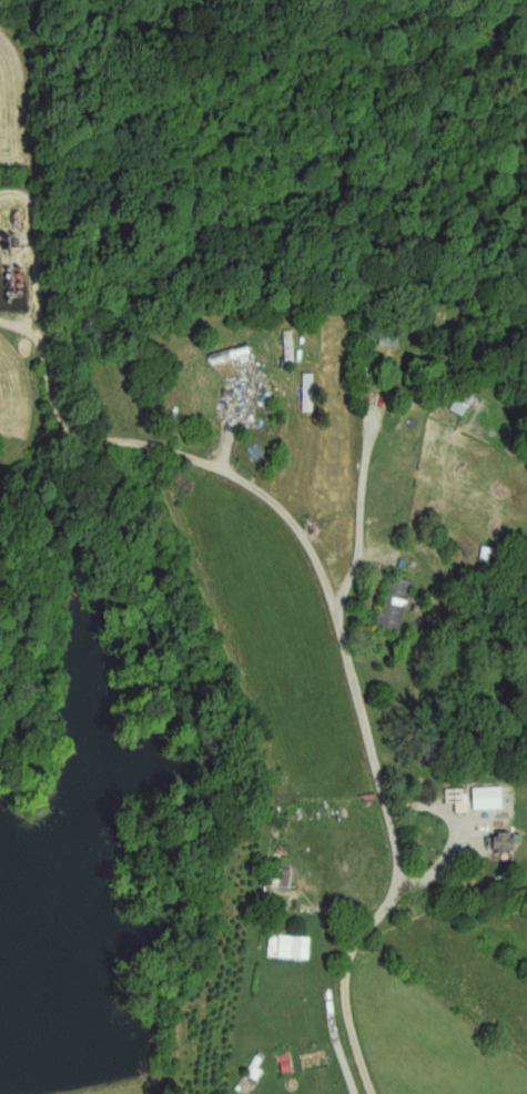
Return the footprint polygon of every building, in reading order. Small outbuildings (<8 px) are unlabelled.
[(288,332),(288,366),(297,366),(297,332),(288,332)] [(214,365),(251,359),(250,348),(212,354),(214,365)] [(467,419),(479,401),(465,391),(453,409),(467,419)] [(251,430),(286,438),(291,416),(256,408),(251,430)] [(379,631),(401,637),(416,582),(393,576),(379,631)] [(506,787),(476,787),(476,809),(506,809),(506,787)] [(470,789),(449,789),(449,804),(470,804),(470,789)] [(495,853),(517,853),(517,833),(495,833),(495,853)] [(294,888),(294,870),(270,870),(270,888),(294,888)] [(312,938),(277,936),(276,958),(311,959),(312,938)]
